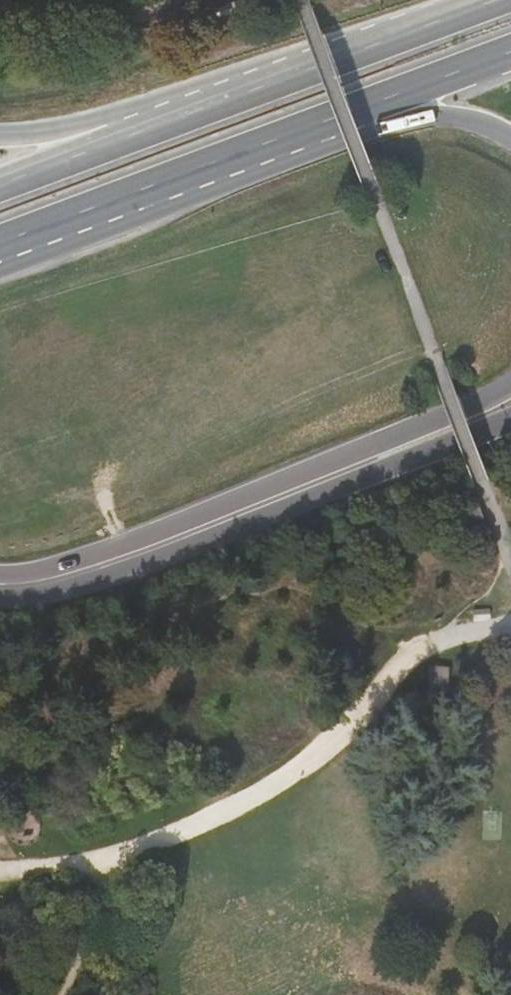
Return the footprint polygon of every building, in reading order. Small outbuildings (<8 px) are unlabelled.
[(438,531),(426,534),(429,548),(441,545),(438,531)] [(440,669),(423,668),(423,692),(440,693),(440,669)]
